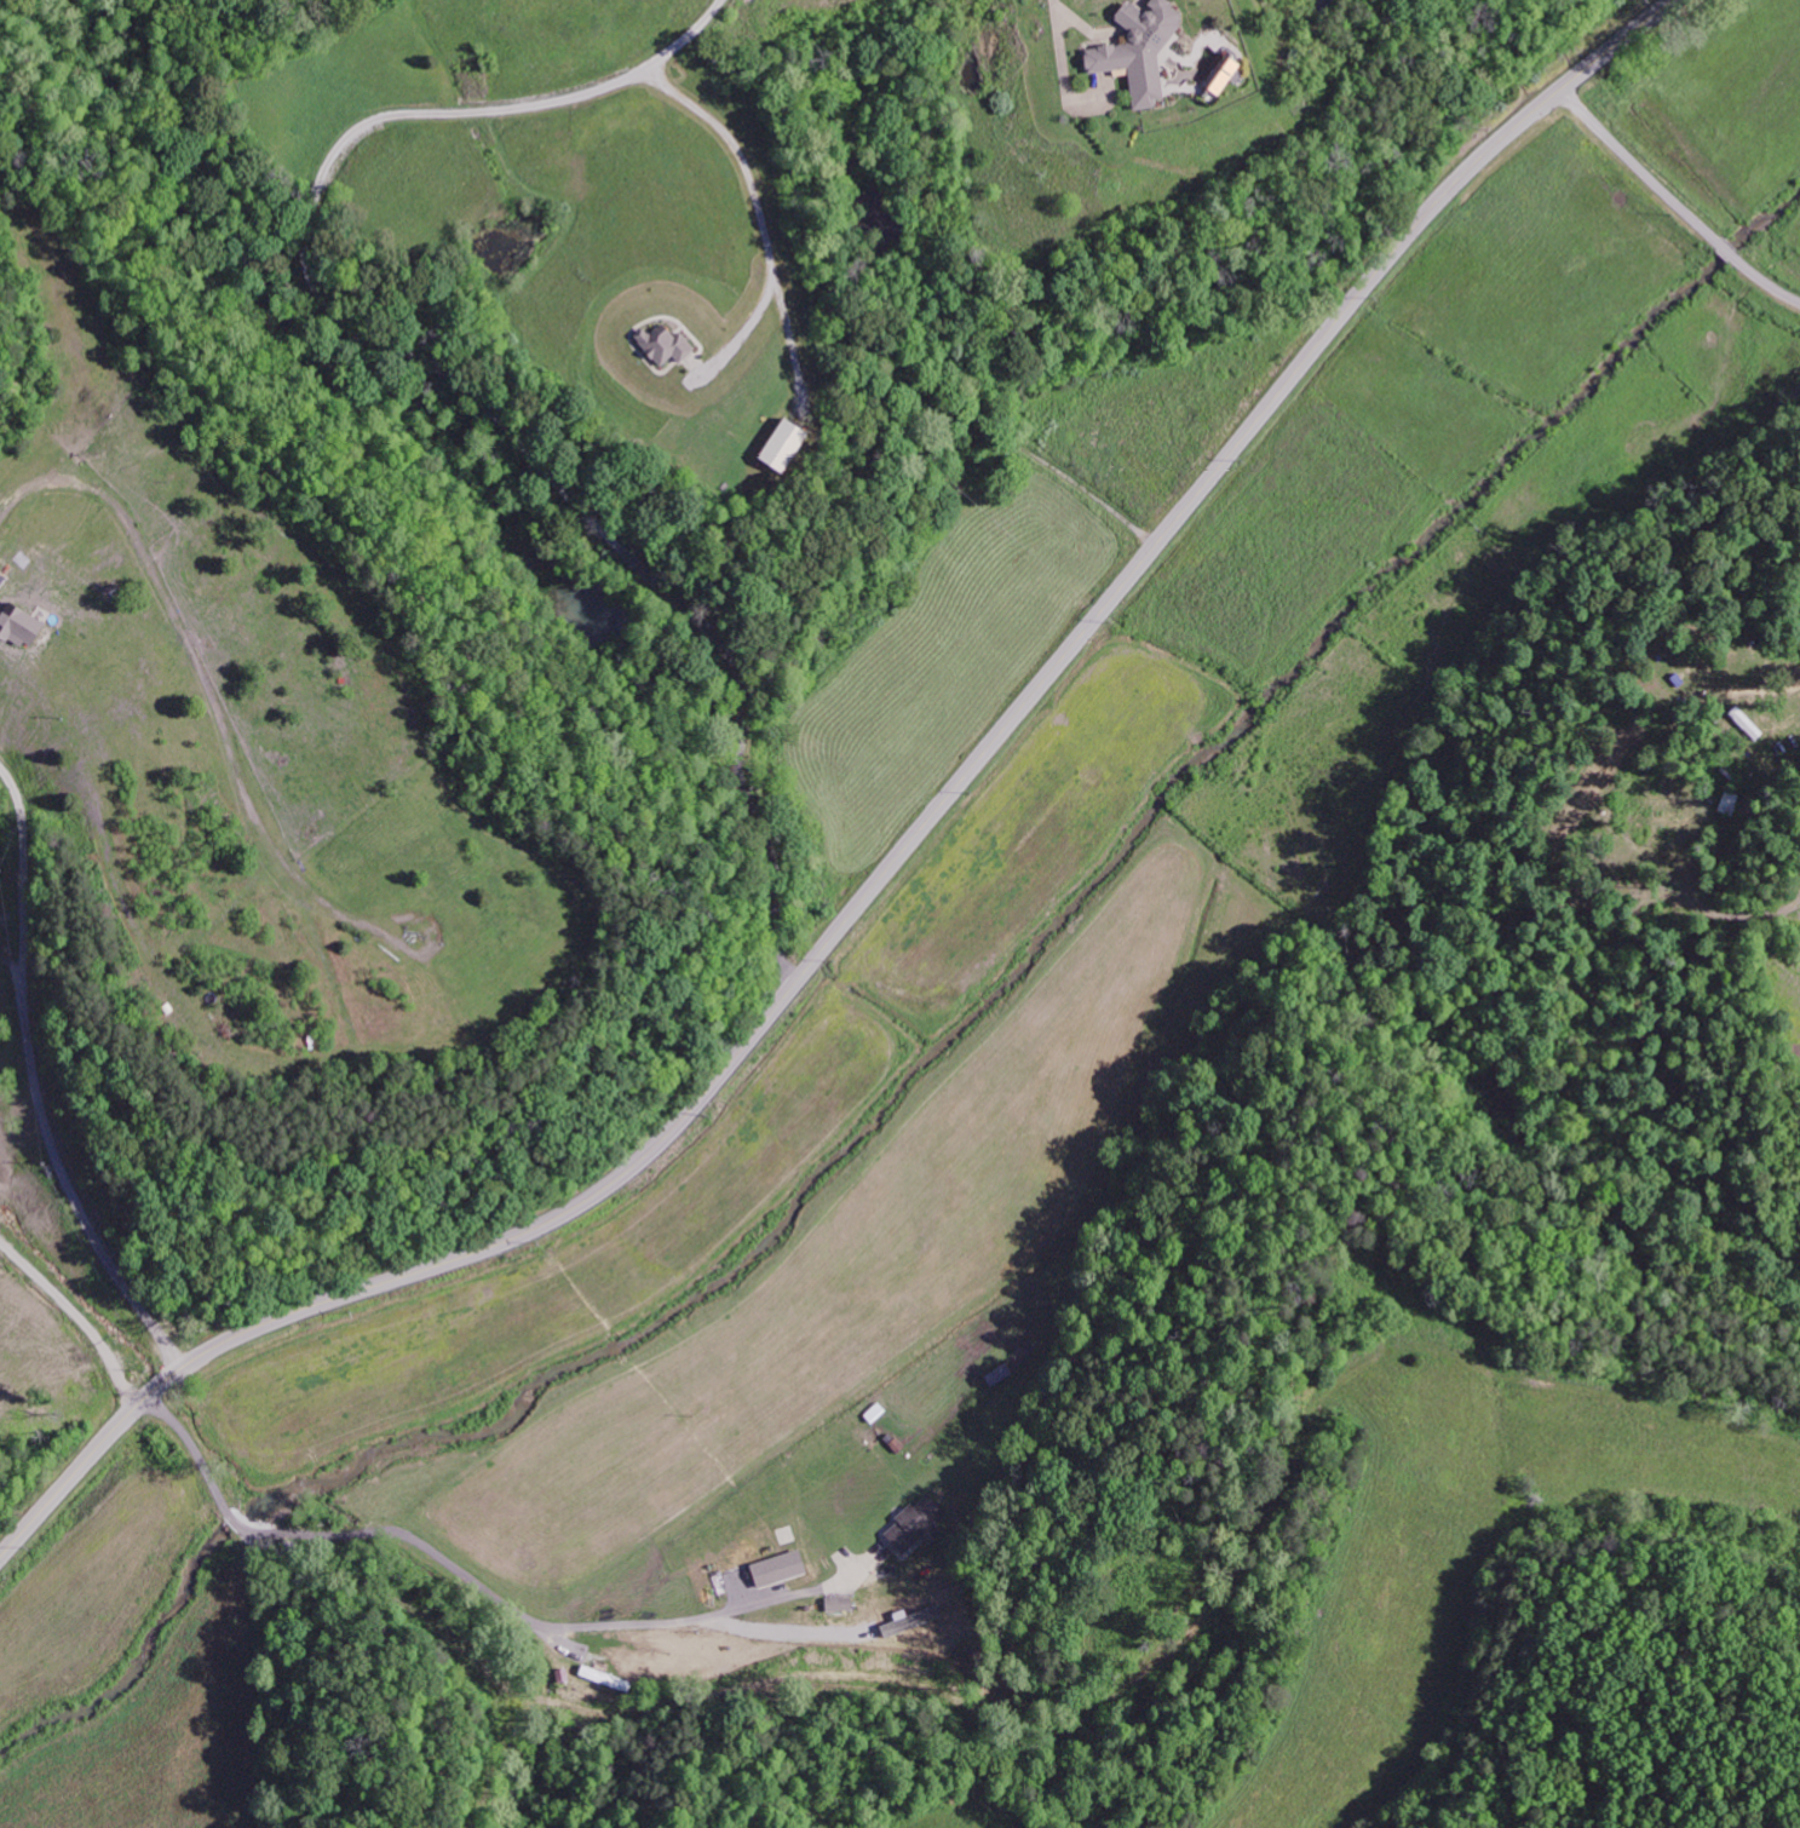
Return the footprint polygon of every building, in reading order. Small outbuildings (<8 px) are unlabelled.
[(1129,109),(1150,106),(1159,94),(1153,56),(1178,22),(1176,11),(1168,6),(1167,0),(1147,0),(1146,2),(1147,10),(1137,11),(1121,0),(1109,17),(1122,26),(1124,42),(1078,49),(1082,70),(1085,73),(1111,69),(1113,70),(1123,68),(1129,109)] [(1217,96),(1234,63),(1222,56),(1204,89),(1217,96)] [(692,349),(676,331),(671,336),(658,322),(645,334),(640,328),(630,338),(657,368),(670,356),(676,363),(692,349)] [(750,458),(773,474),(800,435),(777,419),(750,458)] [(17,648),(22,640),(32,646),(45,625),(7,602),(1,613),(0,612),(0,638),(17,648)] [(892,1520),(894,1522),(881,1534),(906,1560),(949,1518),(923,1490),(892,1520)] [(746,1562),(751,1585),(801,1575),(796,1551),(746,1562)] [(822,1612),(849,1611),(848,1596),(821,1597),(822,1612)]
